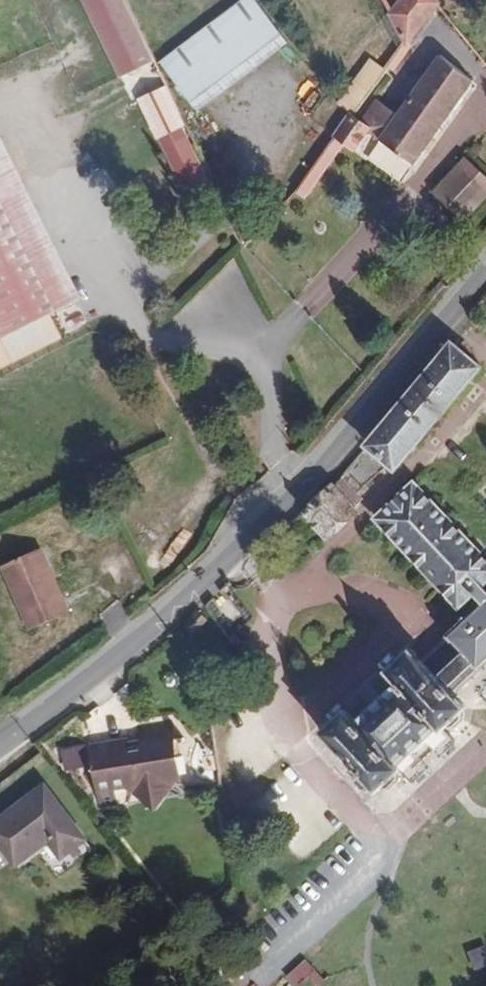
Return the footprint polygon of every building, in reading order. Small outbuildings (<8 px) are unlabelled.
[(137,67),(103,0),(85,0),(123,73),(137,67)] [(151,60),(140,35),(122,0),(103,0),(137,67),(151,60)] [(158,64),(189,104),(280,36),(253,0),(244,0),(158,64)] [(388,13),(404,51),(447,3),(444,0),(402,0),(388,13)] [(426,52),(377,108),(398,125),(447,70),(426,52)] [(371,60),(341,102),(357,114),(387,71),(371,60)] [(350,122),(292,188),(302,197),(348,146),(356,153),(371,136),(412,172),(481,94),(450,66),(447,70),(398,125),(377,108),(358,129),(350,122)] [(184,127),(159,138),(176,178),(202,167),(184,127)] [(348,146),(302,197),(311,204),(356,153),(348,146)] [(17,195),(0,159),(0,203),(17,195)] [(431,195),(460,222),(485,194),(485,183),(463,161),(431,195)] [(10,361),(43,344),(32,323),(72,303),(64,288),(17,195),(0,203),(0,341),(10,361)] [(477,324),(484,330),(485,333),(485,313),(477,324)] [(452,337),(363,442),(367,445),(392,462),(396,466),(483,363),(468,348),(452,337)] [(392,462),(367,445),(338,482),(356,501),(392,462)] [(475,591),(485,583),(485,582),(485,555),(414,477),(373,514),(448,595),(458,607),(475,591)] [(336,480),(296,517),(306,529),(311,524),(322,536),(359,503),(356,501),(338,482),(336,480)] [(46,554),(8,571),(38,633),(77,615),(60,578),(58,580),(46,554)] [(475,591),(483,601),(485,599),(485,585),(485,583),(475,591)] [(451,631),(481,663),(485,659),(485,599),(483,601),(451,631)] [(481,663),(451,631),(439,643),(421,660),(451,692),(481,663)] [(432,672),(421,660),(408,646),(378,673),(388,685),(346,723),(336,712),(308,738),(365,801),(373,794),(379,801),(407,776),(401,769),(434,739),(440,746),(465,723),(459,716),(466,709),(460,702),(451,692),(432,672)] [(221,653),(209,666),(214,672),(227,660),(221,653)] [(481,686),(471,696),(480,705),(485,699),(485,691),(481,686)] [(118,746),(92,749),(100,810),(117,808),(116,787),(136,785),(137,793),(156,809),(172,787),(172,780),(178,779),(170,724),(141,726),(143,743),(118,746)] [(65,768),(93,764),(90,742),(62,746),(65,768)] [(0,817),(0,837),(19,861),(51,836),(65,852),(86,836),(45,782),(0,817)] [(485,944),(468,950),(474,969),(485,965),(485,944)] [(327,977),(305,957),(287,976),(296,985),(306,975),(319,985),(327,977)]
